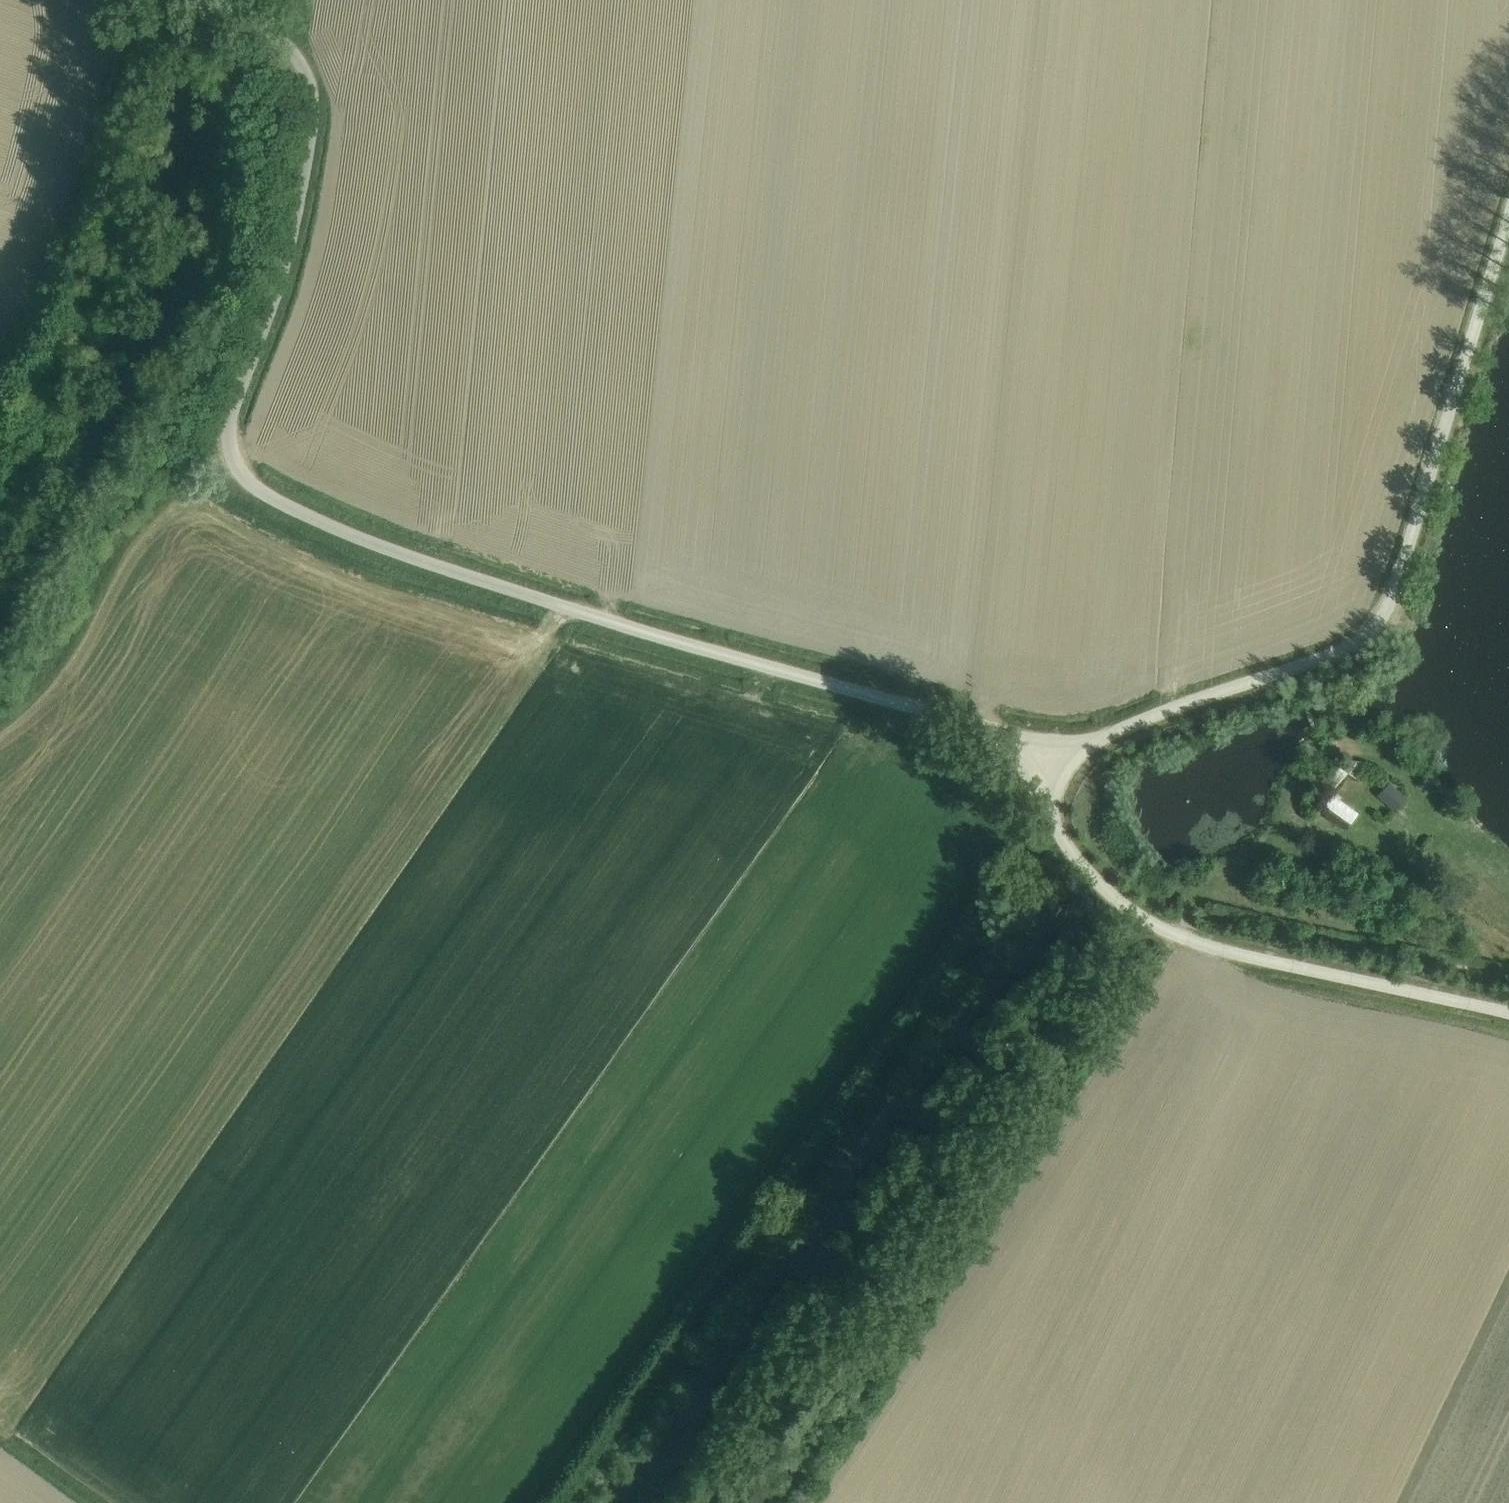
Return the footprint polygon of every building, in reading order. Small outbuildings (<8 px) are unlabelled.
[(1336,759),(1322,778),(1335,788),(1348,773),(1354,778),(1366,762),(1336,759)] [(1390,782),(1377,795),(1395,812),(1407,799),(1390,782)] [(1329,791),(1321,803),(1351,823),(1359,812),(1329,791)] [(1409,913),(1404,928),(1419,933),(1424,918),(1409,913)]
